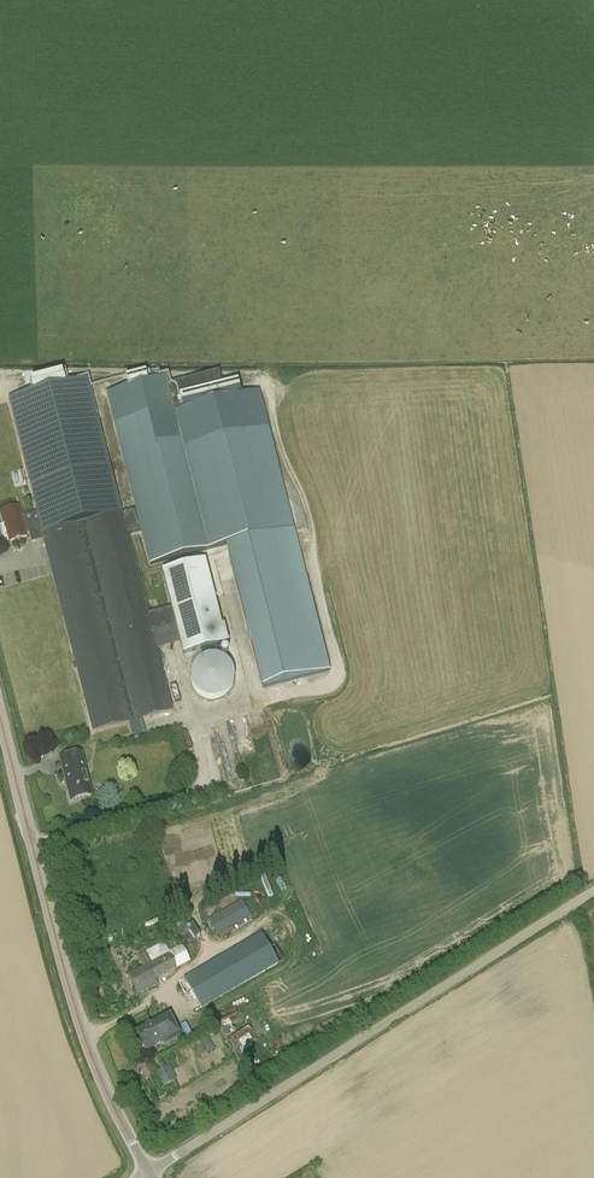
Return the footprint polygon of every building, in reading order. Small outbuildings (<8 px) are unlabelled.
[(330,670),(286,499),(259,391),(242,395),(239,381),(224,385),(220,370),(167,383),(166,379),(106,394),(136,510),(141,530),(150,564),(225,545),(262,688),(330,670)] [(42,534),(82,524),(84,523),(122,514),(88,379),(8,399),(37,512),(42,534)] [(37,512),(30,514),(21,516),(18,506),(0,511),(0,513),(3,525),(0,526),(5,543),(27,537),(26,535),(29,533),(31,543),(43,540),(42,534),(37,512)] [(173,608),(149,614),(132,545),(129,534),(141,530),(136,510),(122,514),(84,523),(92,556),(93,556),(135,720),(135,721),(174,711),(159,650),(154,633),(178,627),(173,608)] [(52,575),(73,661),(91,732),(129,723),(131,722),(130,721),(112,650),(82,524),(42,534),(43,540),(52,575)] [(164,573),(173,608),(178,627),(185,655),(228,644),(207,562),(164,573)] [(196,673),(205,703),(235,694),(223,653),(197,661),(200,672),(196,673)] [(92,796),(81,753),(59,758),(71,802),(92,796)] [(217,934),(251,915),(243,900),(209,919),(217,934)] [(192,974),(178,982),(195,1013),(279,964),(261,933),(191,974),(192,974)] [(181,946),(168,953),(163,942),(137,956),(142,967),(127,974),(138,996),(158,985),(155,980),(177,970),(176,970),(190,963),(181,946)] [(151,1022),(152,1023),(134,1032),(145,1054),(179,1037),(168,1014),(151,1022)] [(244,1014),(223,1023),(233,1044),(253,1034),(244,1014)] [(176,1080),(169,1066),(163,1069),(163,1070),(157,1073),(159,1076),(155,1078),(160,1088),(176,1080)]
